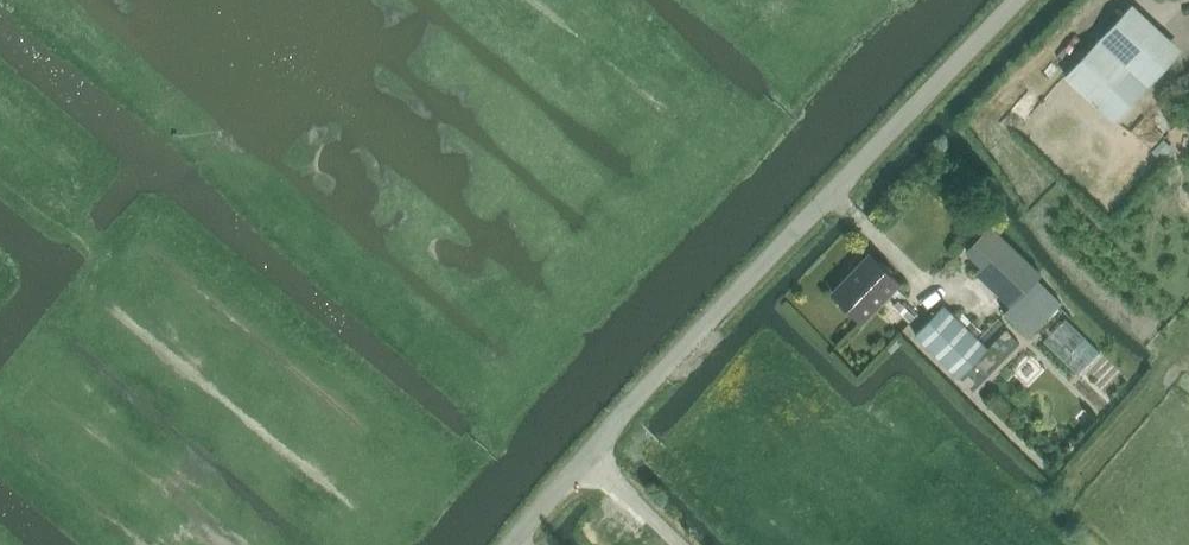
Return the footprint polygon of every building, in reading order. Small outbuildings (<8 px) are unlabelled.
[(1123,13),(1065,75),(1114,121),(1172,59),(1123,13)] [(1027,336),(1062,302),(1038,278),(1042,273),(990,223),(965,249),(980,265),(974,271),(1010,305),(1003,312),(1027,336)] [(864,323),(901,283),(870,252),(832,291),(864,323)] [(959,377),(988,347),(944,303),(914,334),(959,377)] [(1042,342),(1078,376),(1099,354),(1063,320),(1042,342)] [(1005,330),(988,347),(959,377),(972,391),(1019,343),(1005,330)]
